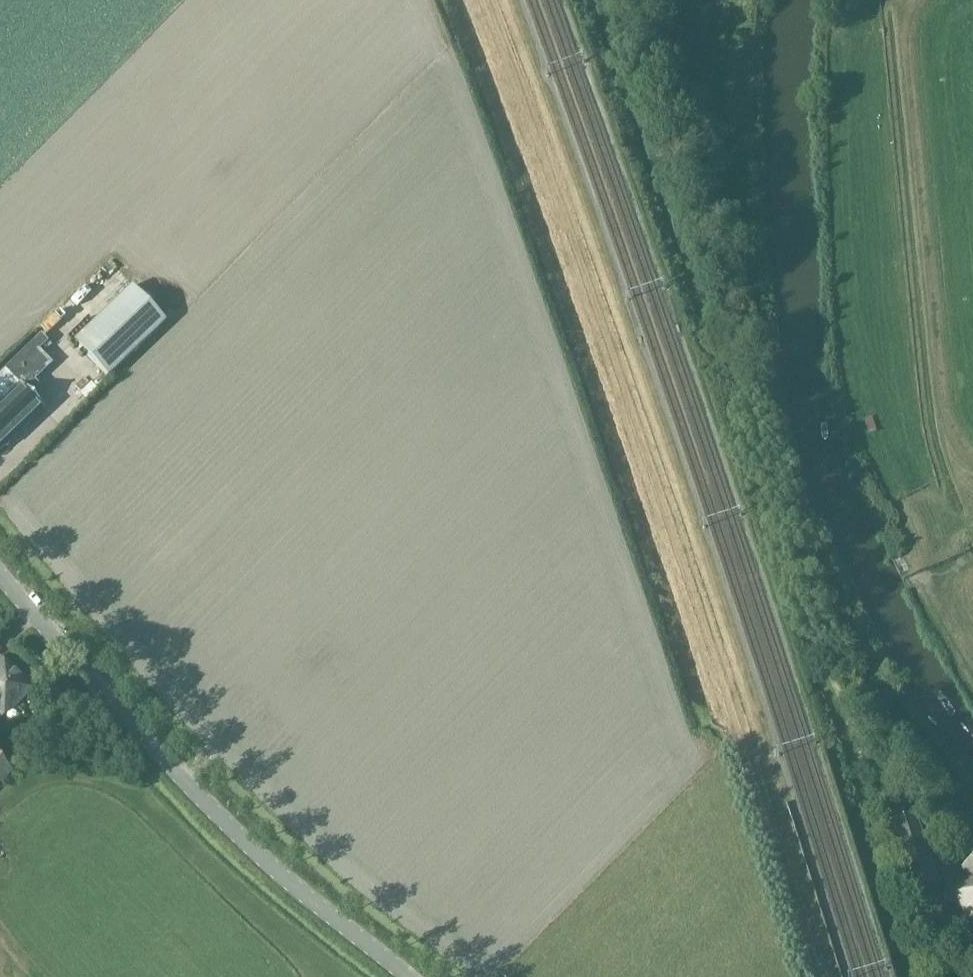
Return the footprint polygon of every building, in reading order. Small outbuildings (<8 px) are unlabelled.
[(164,321),(131,286),(73,342),(107,376),(164,321)] [(49,327),(0,375),(0,450),(44,408),(24,387),(62,350),(54,341),(58,336),(49,327)] [(0,658),(0,716),(1,717),(3,715),(5,716),(12,709),(15,711),(34,690),(0,658)] [(11,772),(0,760),(0,782),(11,772)] [(916,813),(907,816),(903,802),(884,809),(888,822),(913,893),(940,883),(916,813)] [(962,867),(971,878),(951,894),(972,923),(972,859),(962,867)]
